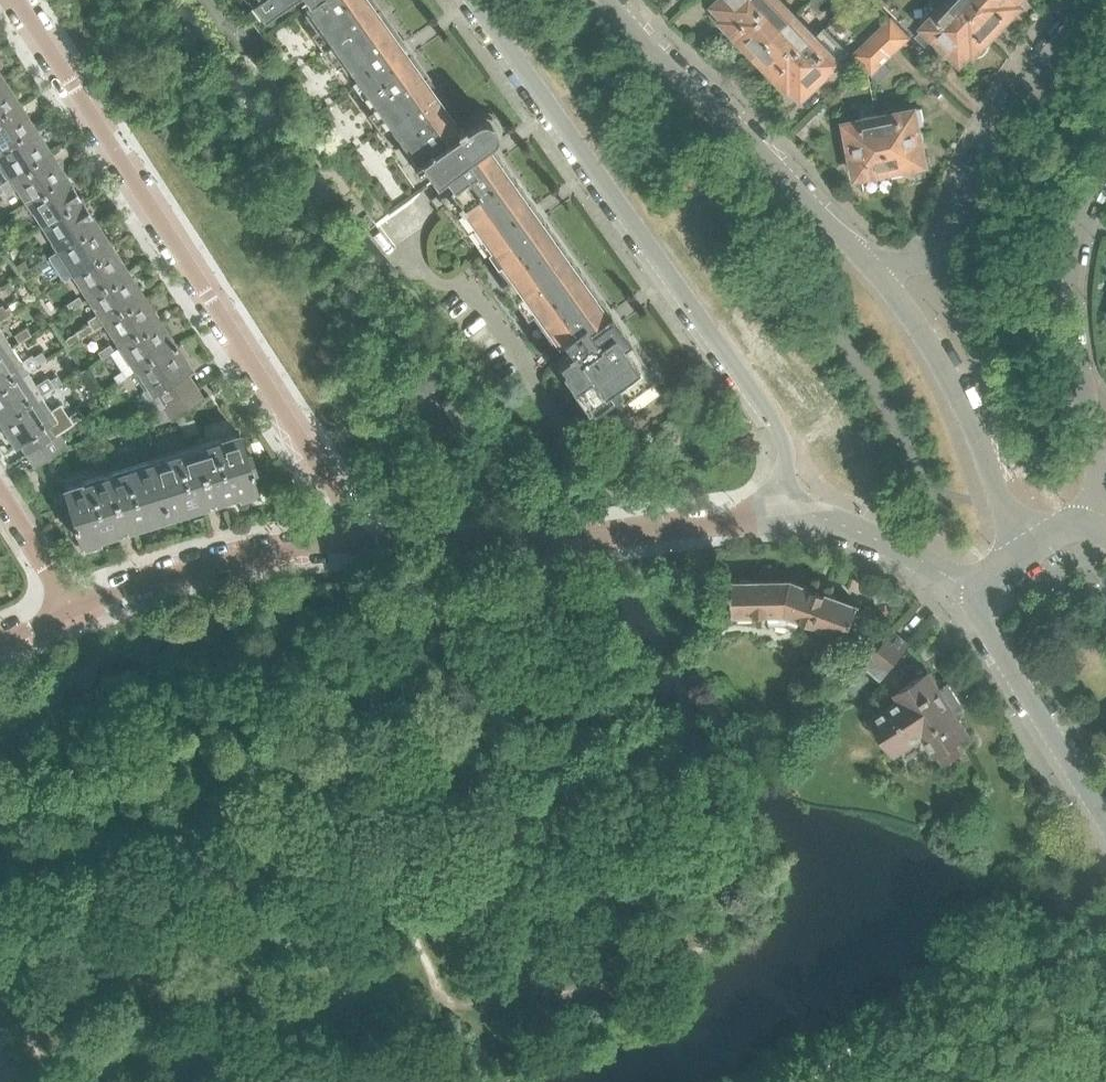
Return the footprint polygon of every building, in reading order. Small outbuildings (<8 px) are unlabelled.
[(262,16),(284,0),(250,0),(262,16)] [(366,91),(364,87),(366,85),(360,76),(357,78),(303,1),(304,0),(284,0),(262,16),(253,22),(268,43),(253,53),(297,114),(292,118),(324,165),(331,160),(376,222),(435,180),(419,158),(416,160),(366,91)] [(374,0),(304,0),(303,1),(357,78),(360,76),(405,44),(374,0)] [(774,0),(721,0),(712,9),(710,15),(718,23),(723,21),(736,34),(774,0)] [(795,18),(777,0),(774,0),(736,34),(744,42),(744,48),(753,57),(795,18)] [(948,3),(945,0),(933,0),(922,12),(920,10),(915,16),(920,21),(919,22),(925,28),(922,30),(924,32),(921,34),(934,47),(939,41),(964,65),(975,54),(977,56),(984,54),(988,49),(990,42),(988,40),(948,3)] [(987,0),(951,0),(948,3),(988,40),(996,31),(1002,30),(1006,26),(1007,20),(1007,19),(987,0)] [(1007,19),(1021,5),(1018,2),(1020,0),(987,0),(1007,19)] [(912,37),(891,16),(880,27),(901,48),(912,37)] [(776,75),(826,30),(824,29),(815,38),(795,18),(753,57),(762,66),(767,67),(776,75)] [(901,48),(880,27),(871,35),(882,46),(893,57),(901,48)] [(827,73),(844,57),(840,53),(835,57),(828,50),(837,42),(826,30),(776,75),(789,89),(790,93),(795,98),(799,100),(816,84),(820,85),(825,80),(827,77),(827,73)] [(863,65),(882,46),(871,35),(852,55),(863,65)] [(461,124),(433,83),(405,44),(360,76),(366,85),(364,87),(366,91),(416,160),(419,158),(435,180),(443,174),(447,178),(462,168),(493,147),(492,145),(495,142),(497,138),(499,133),(499,129),(498,124),(495,120),(492,117),(487,114),(482,113),(476,114),(472,117),(461,124)] [(873,76),(886,63),(893,57),(882,46),(863,65),(858,70),(867,79),(872,74),(873,76)] [(880,83),(893,70),(886,63),(873,76),(880,83)] [(19,104),(4,80),(0,83),(0,117),(19,104)] [(35,128),(19,104),(0,117),(0,151),(35,128)] [(922,143),(924,140),(923,132),(919,130),(918,121),(924,120),(921,108),(898,113),(897,108),(882,111),(882,117),(891,171),(894,170),(899,172),(905,171),(908,167),(918,165),(918,166),(926,165),(929,163),(931,161),(931,157),(930,154),(927,152),(924,152),(922,143)] [(891,171),(882,117),(846,123),(846,124),(841,125),(843,133),(848,133),(850,144),(848,147),(849,154),(853,157),(857,177),(875,174),(879,176),(885,175),(889,171),(891,171)] [(50,153),(35,128),(0,151),(0,164),(0,163),(10,178),(10,179),(50,153)] [(581,271),(535,206),(493,147),(462,168),(447,178),(449,182),(447,184),(457,199),(450,204),(449,202),(439,210),(472,257),(470,259),(504,306),(548,276),(557,289),(581,271)] [(66,177),(50,153),(10,179),(10,178),(0,184),(0,193),(4,191),(6,195),(17,189),(26,203),(65,178),(66,177)] [(42,227),(81,201),(80,199),(81,199),(71,183),(69,184),(65,178),(26,203),(32,212),(33,212),(42,227)] [(56,250),(96,225),(92,219),(93,218),(83,202),(82,202),(81,201),(42,227),(52,241),(51,242),(56,250)] [(73,276),(112,249),(97,225),(96,225),(56,250),(68,268),(62,272),(62,273),(52,280),(56,287),(68,279),(73,276)] [(5,231),(0,234),(0,245),(4,251),(13,244),(5,231)] [(88,299),(128,273),(112,249),(73,276),(88,299)] [(656,380),(627,339),(629,338),(581,271),(557,289),(548,276),(504,306),(538,354),(562,338),(569,348),(565,351),(567,352),(557,359),(591,408),(615,392),(623,403),(653,383),(656,380)] [(104,323),(144,297),(128,273),(88,299),(97,313),(87,320),(90,324),(77,333),(81,339),(104,324),(104,323)] [(72,311),(84,303),(79,297),(67,304),(72,311)] [(119,347),(159,322),(144,297),(104,323),(104,324),(119,347)] [(137,372),(176,345),(175,344),(174,345),(159,322),(119,347),(114,351),(111,353),(123,371),(114,377),(118,383),(135,372),(136,373),(137,372)] [(13,347),(0,328),(0,356),(13,347)] [(20,343),(32,336),(27,328),(15,336),(20,343)] [(102,358),(111,353),(114,351),(111,345),(98,353),(102,358)] [(194,386),(186,373),(194,368),(179,345),(177,347),(176,345),(137,372),(147,387),(141,392),(154,410),(162,407),(194,386)] [(28,371),(47,359),(42,352),(34,357),(33,355),(22,361),(13,347),(0,356),(0,389),(28,371)] [(43,393),(44,395),(63,383),(57,375),(50,380),(48,377),(37,384),(28,371),(0,389),(0,420),(43,393)] [(170,420),(202,399),(194,386),(162,407),(170,420)] [(85,417),(80,410),(69,417),(66,413),(57,418),(42,397),(44,395),(43,393),(0,420),(2,422),(0,424),(8,437),(10,436),(17,446),(20,444),(27,454),(60,433),(85,417)] [(199,432),(195,420),(189,421),(193,434),(199,432)] [(193,434),(189,421),(181,424),(184,436),(193,434)] [(35,466),(68,445),(60,433),(27,454),(35,466)] [(256,488),(252,474),(253,473),(252,470),(255,469),(250,453),(246,454),(240,434),(223,439),(222,435),(218,437),(219,442),(201,448),(199,442),(191,445),(192,450),(155,462),(153,457),(149,458),(169,515),(219,499),(238,494),(238,496),(254,492),(253,489),(256,488)] [(110,461),(106,447),(99,449),(104,463),(110,461)] [(104,463),(99,449),(93,451),(97,465),(104,463)] [(169,515),(149,458),(145,459),(147,464),(110,476),(108,471),(107,471),(101,473),(102,478),(85,484),(83,479),(78,481),(80,485),(64,489),(70,509),(65,511),(70,527),(73,526),(74,530),(76,529),(80,543),(83,542),(84,545),(99,540),(98,537),(169,515)] [(845,647),(858,608),(861,609),(861,606),(792,580),(734,581),(734,589),(731,589),(731,597),(734,597),(734,614),(739,614),(739,616),(752,616),(753,614),(768,614),(771,626),(777,626),(777,629),(779,631),(781,633),(784,634),(788,632),(789,630),(791,626),(797,628),(800,623),(803,620),(834,630),(830,641),(845,647)] [(866,655),(881,639),(873,631),(858,648),(866,655)] [(878,682),(909,645),(892,631),(862,668),(878,682)] [(699,651),(706,640),(696,634),(689,645),(699,651)] [(957,713),(964,708),(948,683),(941,687),(926,665),(916,671),(919,676),(906,686),(903,682),(894,689),(901,700),(873,718),(884,736),(881,738),(889,751),(892,748),(896,754),(925,736),(938,755),(942,753),(947,761),(963,751),(957,741),(970,733),(957,713)]
